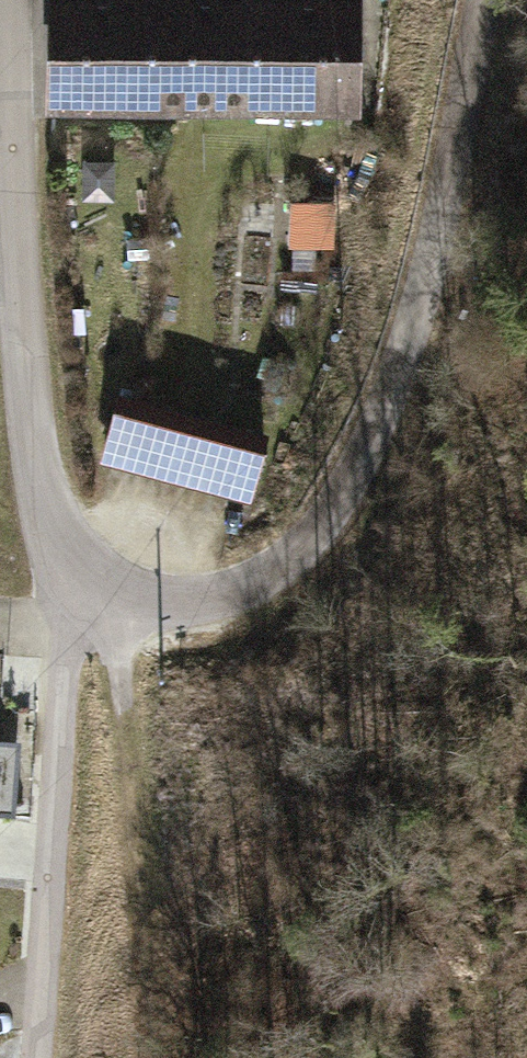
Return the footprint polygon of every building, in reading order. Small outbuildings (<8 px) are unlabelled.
[(69,108),(364,111),(365,0),(70,0),(69,108)] [(278,443),(133,393),(111,455),(256,506),(278,443)]
